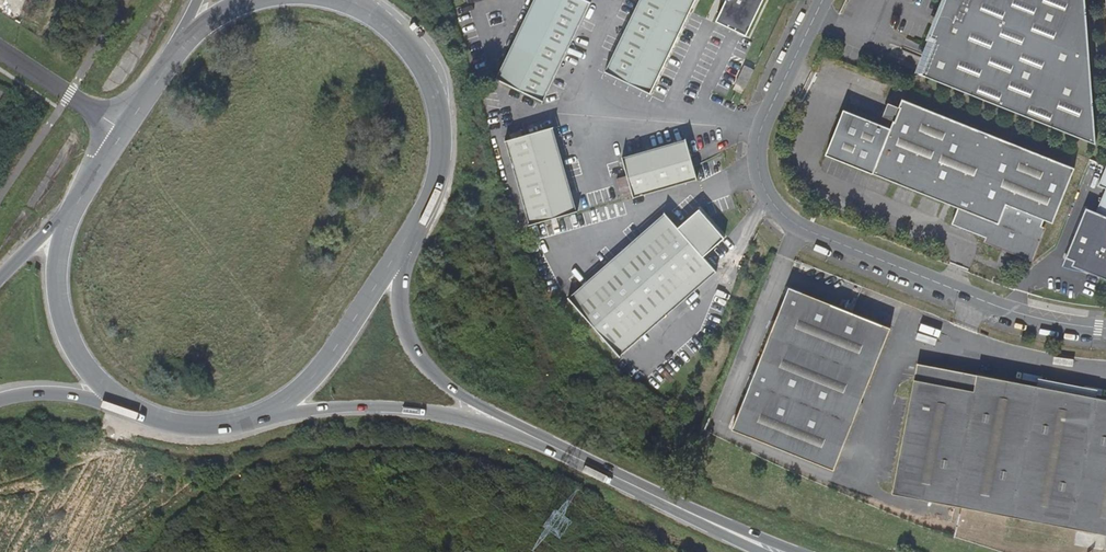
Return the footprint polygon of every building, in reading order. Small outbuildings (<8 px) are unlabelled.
[(587,0),(537,0),(499,78),(540,98),(587,0)] [(606,71),(649,92),(670,49),(694,0),(641,0),(639,4),(606,71)] [(725,0),(715,20),(745,35),(762,0),(725,0)] [(938,21),(941,22),(938,29),(935,28),(931,39),(936,41),(924,74),(920,75),(921,76),(922,76),(922,77),(1094,142),(1088,49),(1084,0),(946,0),(938,21)] [(744,87),(753,69),(744,65),(736,83),(744,87)] [(901,100),(898,108),(900,109),(895,122),(891,128),(843,110),(826,156),(874,174),(960,207),(953,223),(987,236),(1003,242),(1004,239),(1015,244),(1015,246),(1032,253),(1043,224),(1045,217),(1054,221),(1075,166),(950,118),(901,100)] [(880,117),(893,121),(895,122),(900,109),(898,108),(885,103),(880,117)] [(573,211),(549,127),(504,140),(528,224),(573,211)] [(614,178),(619,197),(630,194),(631,195),(694,177),(684,140),(620,158),(624,175),(614,178)] [(1086,207),(1077,233),(1065,260),(1105,278),(1105,217),(1086,207)] [(663,213),(567,298),(617,355),(713,270),(701,256),(721,237),(697,209),(675,227),(663,213)] [(1047,225),(1043,224),(1032,253),(1015,246),(1015,244),(1004,239),(1003,242),(987,236),(986,241),(1030,258),(1035,259),(1047,225)] [(731,429),(833,470),(890,328),(789,287),(731,429)] [(973,391),(976,374),(916,363),(913,379),(973,391)] [(1105,535),(1105,399),(976,374),(973,391),(913,379),(891,493),(1105,535)]
